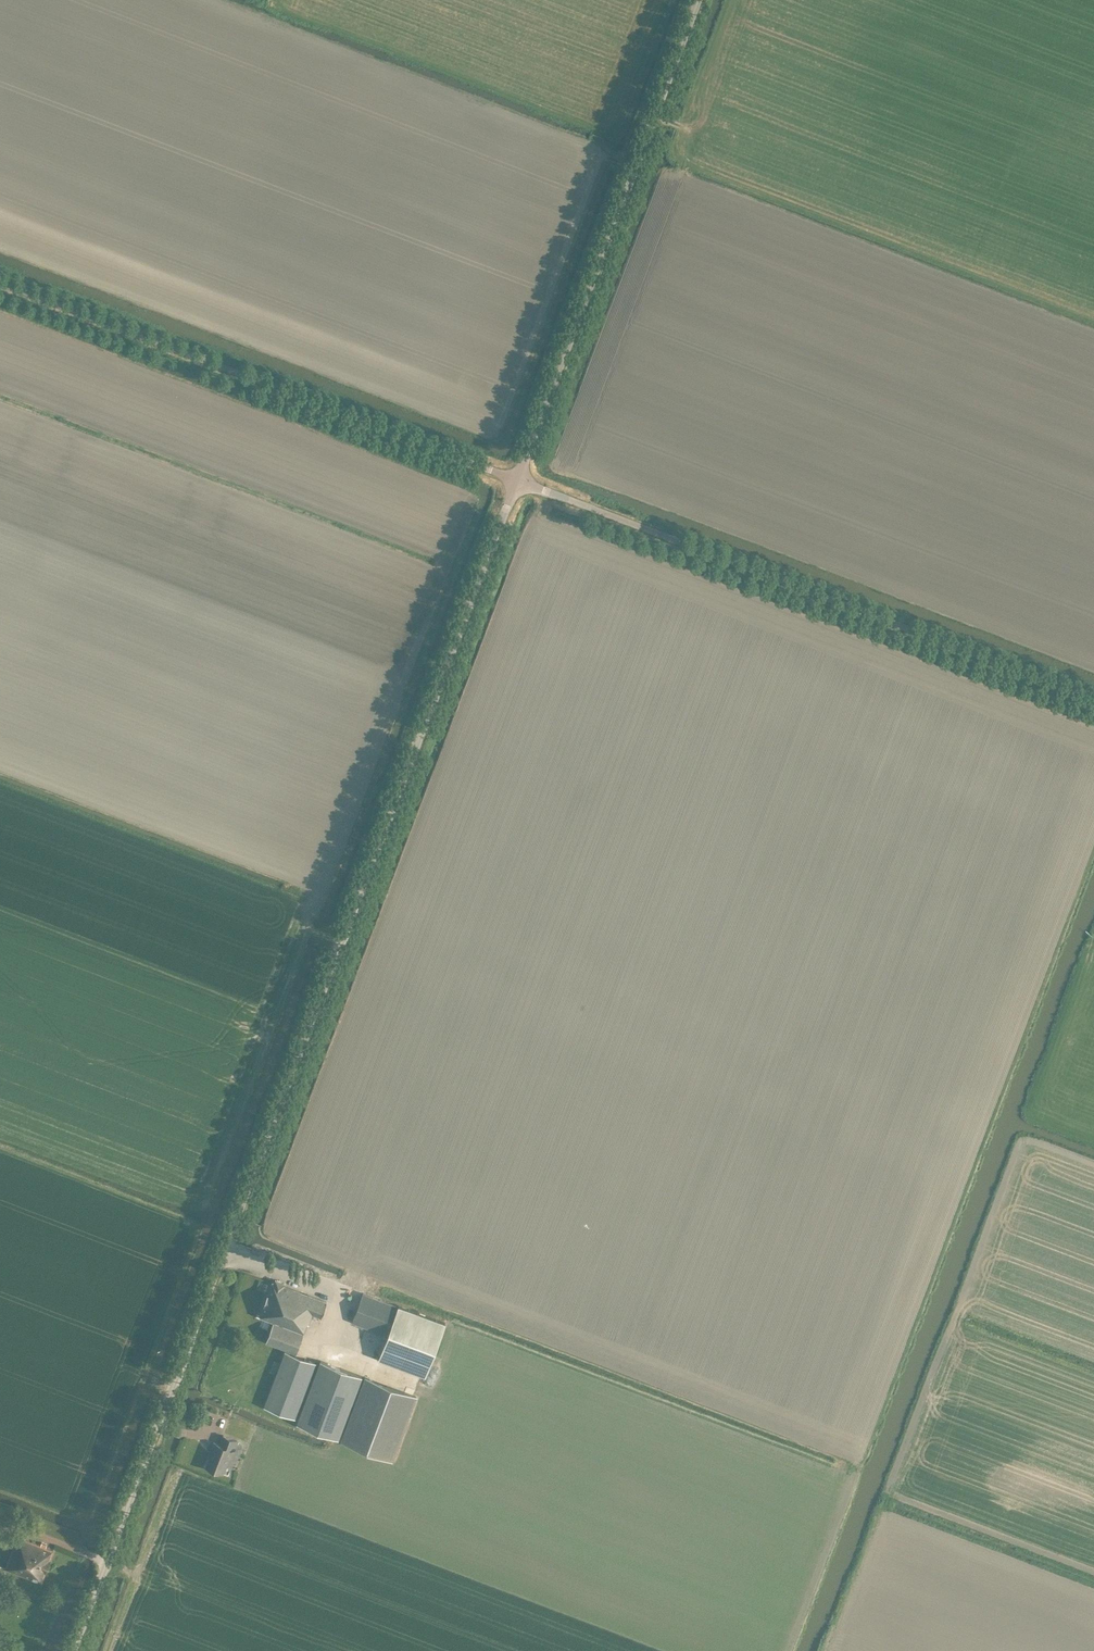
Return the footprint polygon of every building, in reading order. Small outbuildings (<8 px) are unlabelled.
[(321,1316),(327,1301),(283,1285),(284,1281),(276,1278),(274,1281),(272,1280),(260,1315),(273,1320),(266,1341),(296,1352),(306,1322),(308,1322),(312,1313),(321,1316)] [(363,1290),(352,1320),(385,1332),(396,1303),(363,1290)] [(396,1304),(377,1356),(422,1373),(441,1321),(396,1304)] [(316,1360),(285,1349),(264,1404),(295,1416),(316,1360)] [(296,1421),(339,1437),(362,1375),(319,1358),(296,1421)] [(417,1393),(364,1374),(340,1439),(393,1458),(417,1393)] [(238,1439),(223,1433),(219,1442),(214,1440),(210,1449),(211,1450),(205,1465),(223,1471),(232,1449),(234,1450),(238,1439)] [(42,1580),(54,1548),(18,1534),(6,1566),(42,1580)]
